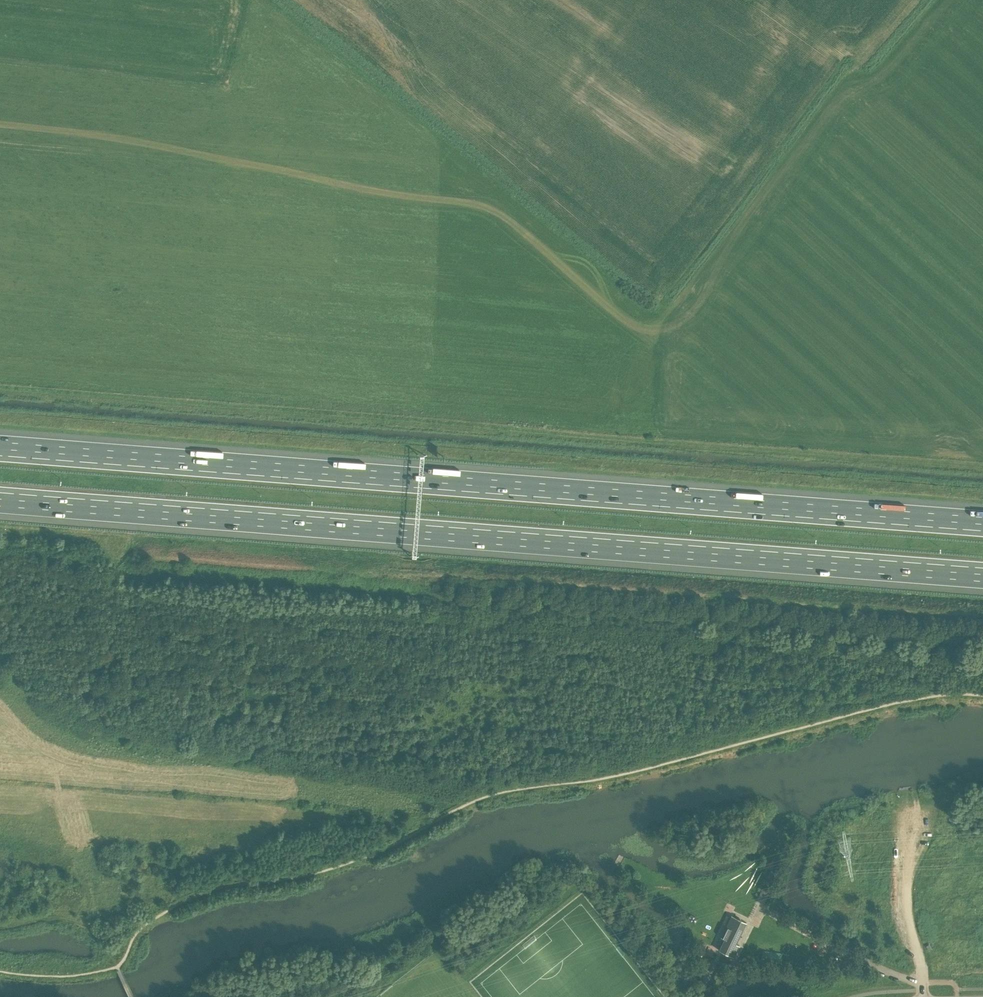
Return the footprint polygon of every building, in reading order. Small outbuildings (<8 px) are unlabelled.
[(771,870),(766,880),(774,884),(779,874),(771,870)] [(725,937),(720,949),(734,956),(740,944),(736,942),(747,921),(732,914),(722,936),(725,937)]
